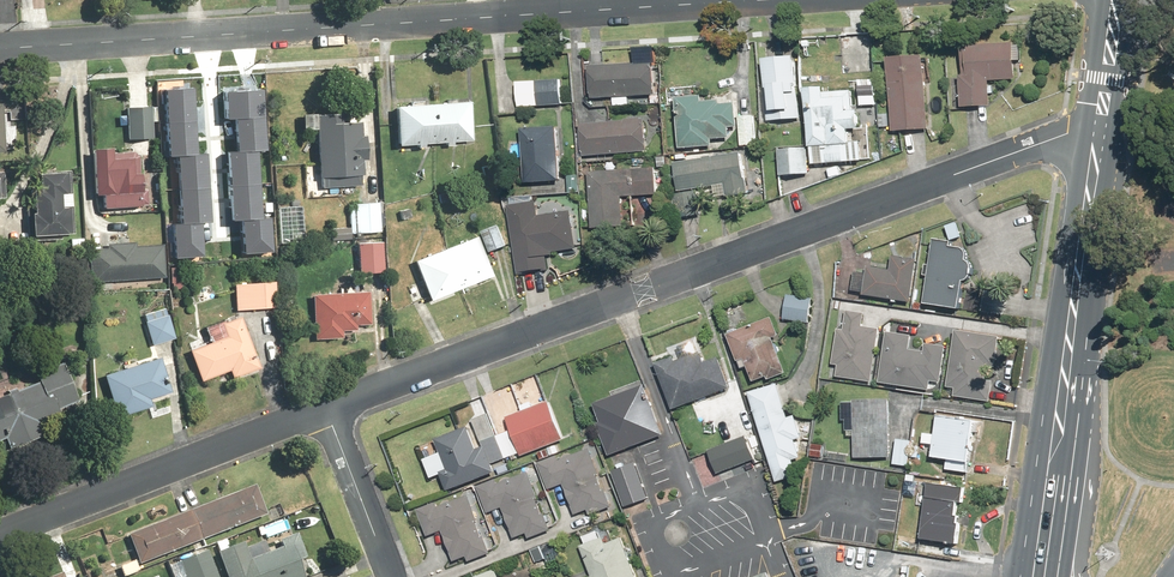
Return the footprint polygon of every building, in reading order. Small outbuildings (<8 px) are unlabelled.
[(1012,80),(1011,62),(1018,62),(1018,45),(1011,45),(1011,43),(962,44),(962,75),(957,75),(958,108),(987,108),(987,95),(992,95),(992,85),(987,86),(987,81),(1012,80)] [(878,127),(889,127),(889,132),(926,129),(921,55),(884,57),(888,114),(877,115),(878,127)] [(759,62),(764,121),(798,119),(794,60),(759,62)] [(653,64),(588,66),(589,100),(654,98),(653,64)] [(562,80),(538,81),(539,105),(563,105),(562,80)] [(871,86),(854,85),(854,98),(871,98),(871,86)] [(167,90),(169,125),(197,124),(196,89),(167,90)] [(805,148),(808,148),(810,166),(843,164),(841,145),(847,145),(846,132),(856,132),(855,111),(848,111),(847,92),(820,94),(820,89),(801,90),(805,148)] [(239,118),(266,117),(265,90),(228,92),(229,118),(239,118)] [(700,97),(673,97),(673,149),(709,149),(709,139),(727,139),(727,128),(734,128),(734,104),(718,104),(718,101),(699,101),(700,97)] [(444,100),(445,103),(423,104),(423,101),(410,101),(411,105),(390,106),(392,146),(413,145),(413,149),(421,148),(421,144),(441,143),(441,147),(451,146),(450,143),(469,142),(467,102),(457,103),(457,99),(444,100)] [(9,153),(7,104),(0,104),(0,153),(9,153)] [(129,107),(129,139),(156,139),(156,122),(161,122),(161,108),(129,107)] [(316,192),(316,189),(357,187),(356,163),(359,162),(358,134),(354,134),(354,121),(329,122),(329,113),(295,114),(295,131),(309,130),(311,179),(303,179),(304,193),(316,192)] [(242,151),(259,150),(269,149),(266,117),(239,118),(242,151)] [(754,117),(736,118),(738,147),(755,146),(754,117)] [(575,125),(578,159),(645,152),(641,118),(575,125)] [(171,157),(181,156),(199,155),(197,124),(169,125),(171,157)] [(554,127),(518,129),(521,184),(557,182),(554,127)] [(805,148),(776,151),(778,177),(807,174),(805,148)] [(149,208),(149,173),(141,172),(141,149),(106,149),(106,157),(96,157),(96,196),(104,196),(104,208),(149,208)] [(233,187),(261,185),(259,150),(242,151),(231,151),(233,187)] [(737,153),(670,162),(674,192),(669,193),(672,212),(698,208),(696,190),(722,186),(724,197),(743,194),(737,153)] [(181,156),(183,191),(211,190),(209,154),(199,155),(181,156)] [(44,188),(40,188),(39,235),(75,237),(77,206),(69,206),(70,194),(75,194),(76,172),(44,170),(44,188)] [(587,227),(618,228),(619,198),(655,198),(655,171),(589,170),(587,227)] [(9,199),(9,175),(0,175),(0,199),(9,199)] [(246,221),(263,219),(261,185),(233,187),(236,221),(246,221)] [(183,191),(185,225),(203,225),(213,224),(211,190),(183,191)] [(574,254),(568,210),(537,214),(535,200),(506,204),(515,275),(547,270),(545,257),(574,254)] [(345,204),(346,228),(327,229),(327,242),(347,241),(346,234),(379,233),(377,202),(345,204)] [(249,253),(276,251),(273,218),(263,219),(246,221),(249,253)] [(176,226),(177,259),(204,258),(203,225),(185,225),(176,226)] [(506,245),(498,225),(479,232),(487,253),(506,245)] [(472,235),(458,241),(454,231),(443,236),(447,245),(409,261),(425,301),(488,275),(472,235)] [(950,240),(935,238),(927,302),(960,306),(967,252),(949,250),(950,240)] [(380,242),(353,243),(355,274),(381,273),(380,242)] [(166,246),(138,247),(138,243),(112,245),(112,249),(92,250),(93,283),(168,279),(166,246)] [(330,265),(320,255),(309,267),(319,277),(330,265)] [(887,270),(864,267),(861,295),(909,301),(914,259),(889,256),(887,270)] [(185,268),(174,267),(173,289),(184,289),(185,268)] [(214,283),(197,289),(203,304),(219,298),(214,283)] [(272,283),(231,284),(232,310),(273,309),(272,283)] [(310,339),(339,338),(338,331),(352,331),(352,325),(366,325),(364,292),(308,294),(310,339)] [(783,294),(781,320),(808,322),(810,296),(783,294)] [(169,307),(145,315),(155,346),(179,339),(169,307)] [(844,310),(841,329),(835,328),(829,365),(835,365),(833,378),(869,383),(878,330),(860,327),(863,313),(844,310)] [(234,371),(237,380),(265,369),(242,314),(207,328),(213,342),(192,350),(205,383),(234,371)] [(771,316),(750,323),(751,327),(740,331),(739,327),(724,332),(735,367),(745,364),(751,384),(783,373),(772,337),(777,335),(771,316)] [(983,362),(994,363),(997,334),(950,330),(944,387),(953,388),(951,398),(990,402),(992,378),(982,377),(983,362)] [(907,349),(909,335),(884,331),(876,383),(928,391),(929,381),(938,382),(944,345),(923,342),(921,351),(907,349)] [(728,386),(716,354),(701,360),(696,347),(653,364),(670,409),(728,386)] [(176,396),(172,383),(164,385),(162,382),(171,379),(164,357),(108,375),(122,418),(159,406),(157,402),(176,396)] [(50,435),(44,421),(63,414),(68,428),(89,420),(68,366),(41,377),(43,381),(22,389),(20,385),(9,389),(10,394),(0,398),(0,443),(8,440),(12,450),(50,435)] [(786,416),(776,382),(746,391),(774,482),(809,471),(792,415),(786,416)] [(597,421),(593,422),(605,455),(661,435),(643,384),(590,403),(597,421)] [(845,436),(852,436),(852,456),(888,457),(889,400),(853,399),(852,427),(845,427),(845,436)] [(496,434),(487,412),(469,419),(481,447),(476,449),(465,424),(416,444),(431,479),(438,476),(444,491),(492,471),(490,465),(506,458),(507,462),(561,439),(545,400),(504,417),(508,429),(496,434)] [(934,414),(932,433),(922,432),(920,443),(930,445),(928,456),(965,461),(971,419),(934,414)] [(713,445),(721,469),(760,456),(751,432),(713,445)] [(919,445),(910,444),(910,441),(894,439),(891,464),(907,466),(908,457),(918,458),(919,445)] [(536,462),(547,490),(561,484),(572,514),(585,509),(586,514),(610,505),(587,443),(536,462)] [(810,443),(809,457),(827,458),(828,444),(810,443)] [(647,497),(634,463),(609,473),(621,507),(647,497)] [(474,485),(485,513),(499,507),(512,538),(524,533),(526,537),(551,528),(525,465),(474,485)] [(960,502),(962,488),(925,482),(917,540),(957,545),(960,523),(956,522),(958,508),(954,507),(955,501),(960,502)] [(136,566),(262,515),(250,484),(124,536),(134,560),(136,566)] [(413,509),(425,536),(439,530),(452,562),(464,557),(466,562),(490,552),(463,488),(413,509)] [(230,544),(227,537),(212,543),(215,550),(211,552),(221,576),(303,576),(309,575),(287,519),(259,530),(262,539),(241,547),(238,541),(230,544)] [(620,527),(606,532),(604,526),(579,535),(582,543),(577,545),(588,576),(584,576),(638,576),(620,527)] [(902,533),(869,531),(868,550),(901,553),(902,533)] [(550,540),(528,548),(534,564),(556,556),(550,540)] [(170,576),(215,576),(204,549),(165,565),(170,576)] [(134,560),(116,567),(121,576),(128,576),(139,573),(136,566),(134,560)] [(495,568),(470,576),(498,576),(495,568)]
